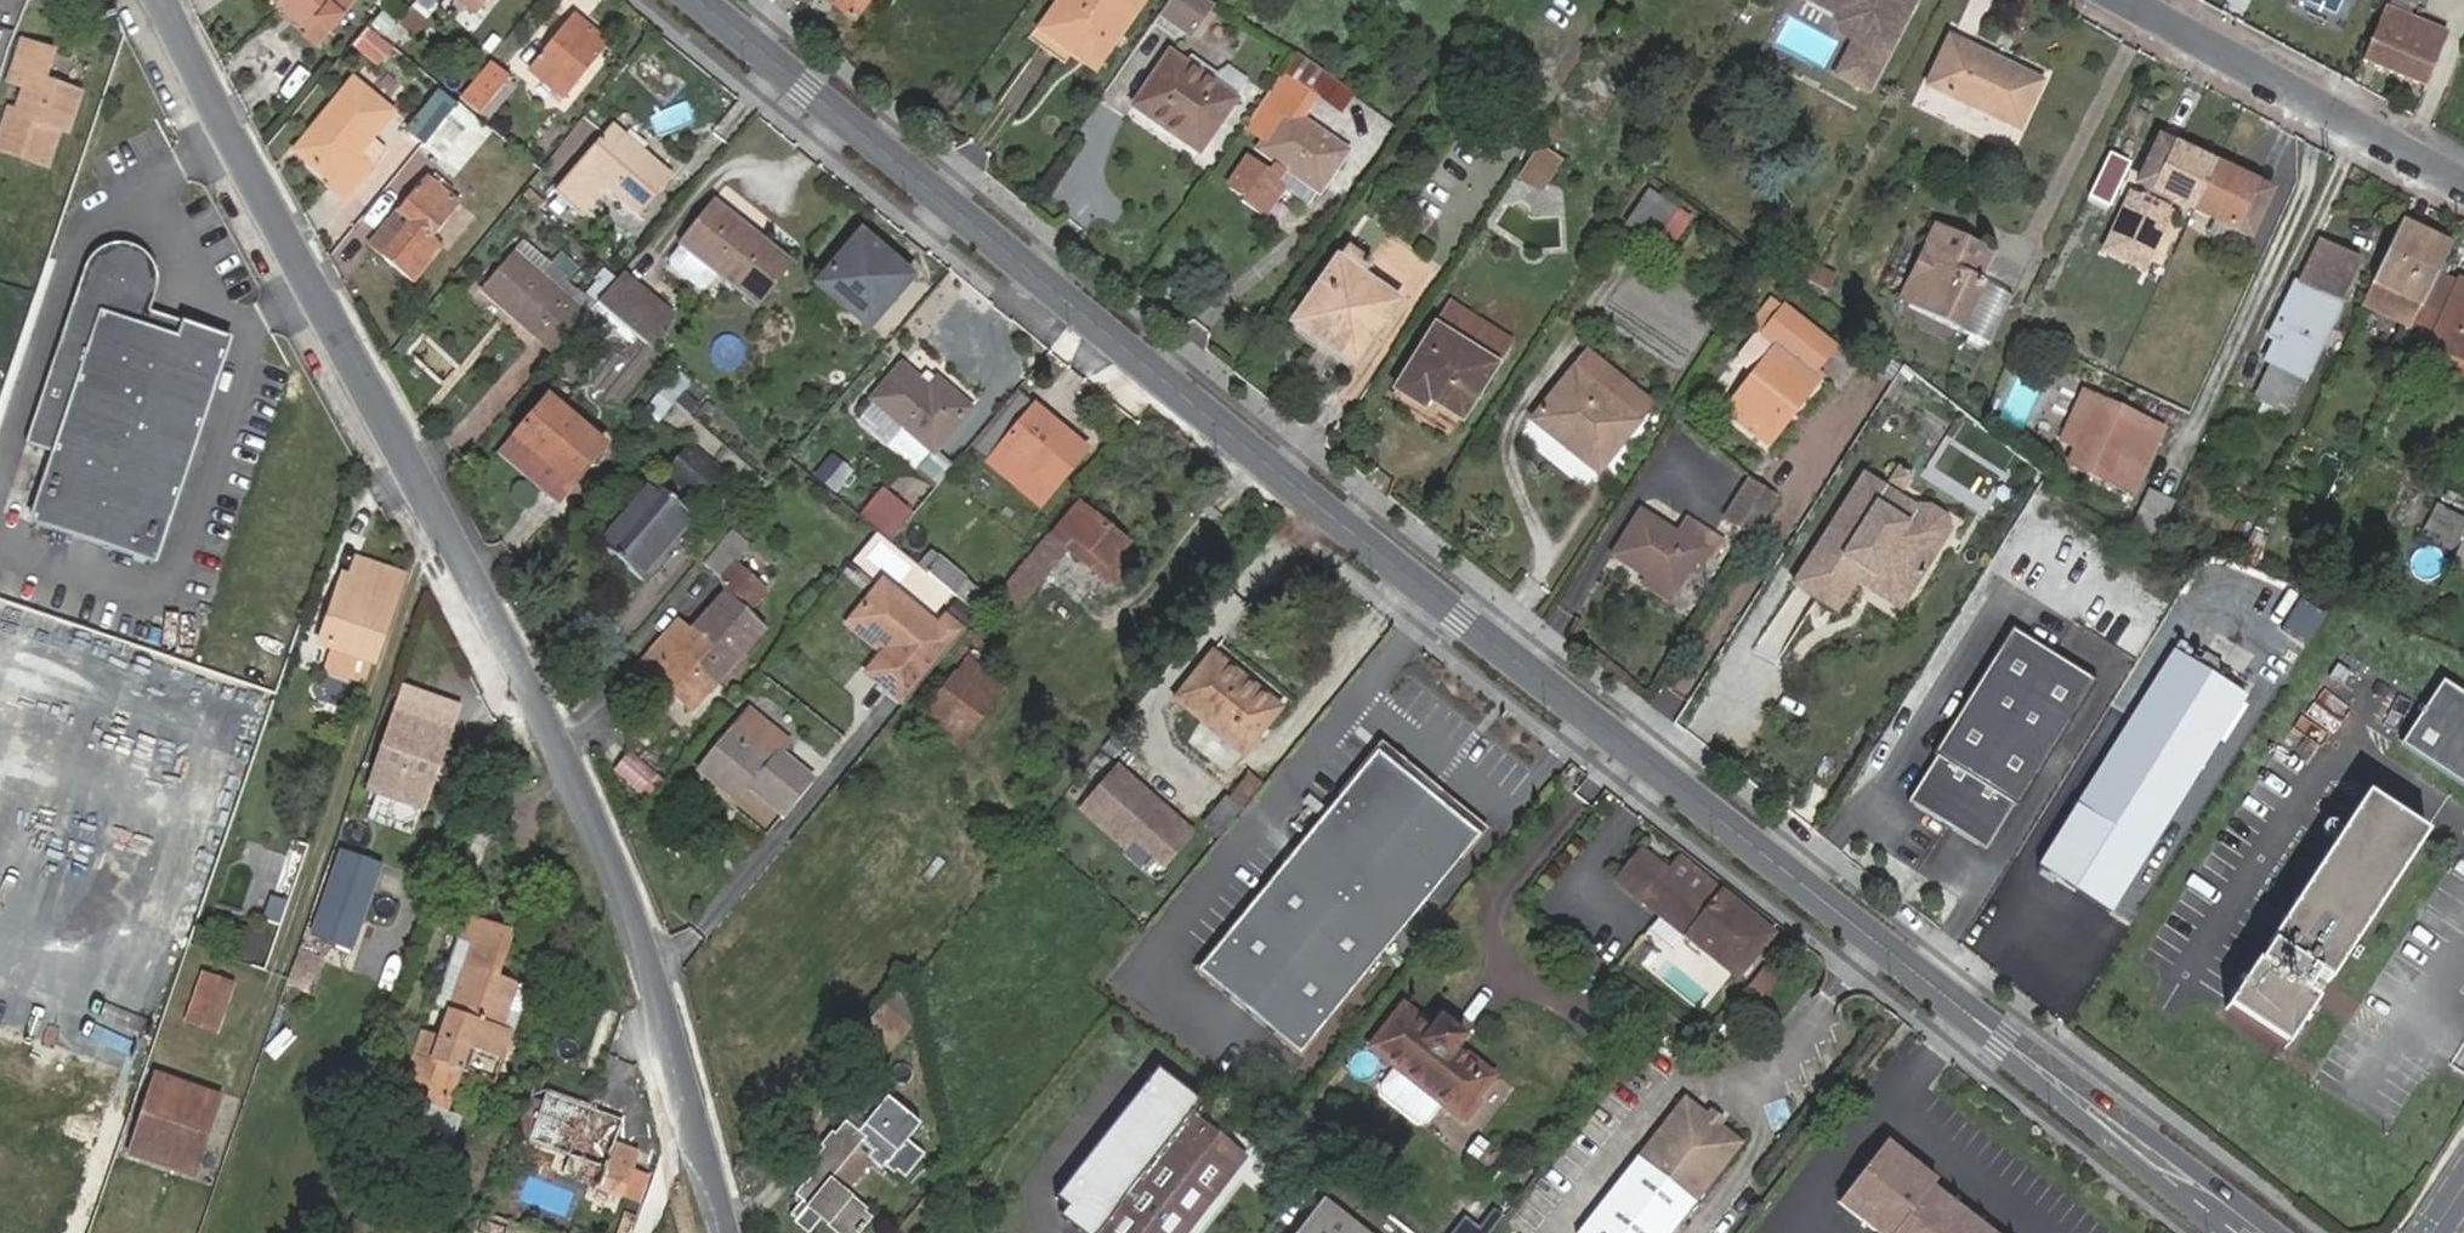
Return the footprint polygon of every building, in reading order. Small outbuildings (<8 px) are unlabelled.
[(308,29),(330,0),(271,0),(308,29)] [(308,29),(304,35),(319,45),(353,0),(330,0),(308,29)] [(477,0),(456,0),(470,12),(477,0)] [(854,9),(861,0),(843,0),(854,9)] [(1144,0),(1063,0),(1043,28),(1075,51),(1081,44),(1101,60),(1144,0)] [(1213,0),(1170,0),(1163,10),(1190,31),(1213,0)] [(1843,1),(1836,15),(1841,33),(1855,40),(1835,75),(1865,91),(1903,20),(1886,11),(1892,0),(1841,0),(1843,1)] [(2446,33),(2384,7),(2362,59),(2424,85),(2446,33)] [(407,33),(382,13),(372,25),(397,46),(407,33)] [(605,42),(579,20),(567,33),(561,27),(526,68),(560,99),(605,42)] [(377,65),(393,46),(367,25),(351,44),(377,65)] [(2020,128),(2043,82),(1952,39),(1931,84),(2020,128)] [(59,52),(31,43),(19,78),(33,83),(23,110),(14,108),(1,149),(51,165),(65,125),(75,128),(86,92),(50,80),(59,52)] [(1234,98),(1233,97),(1215,84),(1173,54),(1135,106),(1198,150),(1234,98)] [(1296,54),(1283,72),(1319,97),(1343,113),(1355,96),(1296,54)] [(507,75),(491,63),(461,98),(477,111),(507,75)] [(1227,66),(1215,84),(1233,97),(1246,80),(1227,66)] [(1319,97),(1283,72),(1245,126),(1266,142),(1290,109),(1304,119),(1319,97)] [(353,155),(371,133),(390,111),(349,78),(292,149),(329,179),(326,185),(340,195),(364,165),(362,164),(353,155)] [(411,121),(425,133),(449,104),(434,92),(411,121)] [(483,130),(453,106),(421,146),(436,161),(459,134),(473,143),(483,130)] [(1348,149),(1304,119),(1290,109),(1266,142),(1261,149),(1278,161),(1270,171),(1254,160),(1234,189),(1246,198),(1243,201),(1263,216),(1283,189),(1277,185),(1288,169),(1320,190),(1348,149)] [(552,193),(578,216),(603,187),(635,212),(668,173),(608,125),(552,193)] [(381,142),(371,133),(353,155),(362,164),(381,142)] [(2163,139),(2141,183),(2193,208),(2215,164),(2163,139)] [(1532,155),(1519,176),(1540,191),(1555,170),(1532,155)] [(2214,218),(2248,235),(2268,190),(2215,164),(2193,208),(2214,218)] [(458,202),(425,176),(394,211),(369,244),(413,280),(440,245),(430,237),(458,202)] [(1661,231),(1675,207),(1649,190),(1627,224),(1654,242),(1661,231)] [(537,210),(564,233),(578,216),(552,193),(537,210)] [(754,303),(789,263),(712,204),(681,242),(754,303)] [(1693,220),(1675,207),(1661,231),(1678,243),(1693,220)] [(2248,235),(2214,218),(2205,236),(2240,253),(2248,235)] [(2450,246),(2402,222),(2373,281),(2423,306),(2450,246)] [(1937,223),(1908,278),(1916,283),(1907,301),(1958,329),(1996,255),(1937,223)] [(858,233),(815,283),(865,325),(908,276),(858,233)] [(548,262),(520,239),(512,249),(540,272),(548,262)] [(2300,284),(2296,282),(2270,336),(2276,339),(2267,359),(2269,362),(2252,398),(2284,414),(2360,262),(2321,242),(2300,284)] [(479,289),(551,351),(586,309),(540,272),(512,249),(479,289)] [(1300,323),(1350,359),(1353,362),(1397,300),(1339,258),(1294,319),(1300,323)] [(52,469),(28,538),(150,581),(228,356),(180,340),(174,355),(143,343),(154,310),(156,299),(155,292),(152,282),(147,275),(136,266),(130,264),(125,262),(119,262),(110,263),(102,265),(95,270),(88,277),(84,283),(23,459),(52,469)] [(1837,277),(1808,263),(1801,279),(1829,294),(1837,277)] [(592,301),(644,344),(667,314),(618,271),(592,301)] [(1916,283),(1908,278),(1898,296),(1907,301),(1916,283)] [(2463,362),(2463,284),(2462,283),(2431,346),(2463,362)] [(1449,307),(1436,326),(1496,365),(1508,345),(1449,307)] [(1790,408),(1797,413),(1822,378),(1815,373),(1835,347),(1784,307),(1764,335),(1768,338),(1782,348),(1758,380),(1731,416),(1765,443),(1790,408)] [(1344,368),(1350,359),(1300,323),(1293,332),(1344,368)] [(1429,399),(1461,420),(1496,365),(1436,326),(1395,388),(1424,408),(1429,399)] [(1782,348),(1768,338),(1747,364),(1749,372),(1758,380),(1782,348)] [(1586,353),(1533,418),(1597,471),(1638,419),(1604,392),(1616,378),(1586,353)] [(1901,368),(1886,358),(1879,374),(1892,381),(1901,368)] [(924,386),(897,362),(869,397),(900,423),(930,449),(966,406),(931,378),(924,386)] [(677,368),(643,406),(658,420),(693,381),(677,368)] [(1604,392),(1638,419),(1650,405),(1616,378),(1604,392)] [(1454,429),(1461,420),(1429,399),(1424,408),(1395,388),(1390,396),(1427,420),(1431,414),(1454,429)] [(999,446),(1031,404),(1019,394),(975,448),(1039,503),(1051,489),(999,446)] [(548,468),(570,485),(602,447),(549,399),(502,452),(534,480),(548,468)] [(2095,401),(2073,448),(2089,456),(2082,470),(2144,500),(2176,434),(2151,422),(2146,432),(2128,424),(2131,418),(2095,401)] [(1084,448),(1031,404),(999,446),(1051,489),(1084,448)] [(1772,448),(1797,413),(1790,408),(1765,443),(1772,448)] [(930,449),(900,423),(882,444),(913,470),(930,449)] [(659,482),(694,505),(719,465),(685,443),(659,482)] [(557,500),(570,485),(548,468),(534,480),(557,500)] [(1867,472),(1857,488),(1907,519),(1917,504),(1867,472)] [(690,518),(644,479),(593,538),(641,578),(690,518)] [(1779,501),(1752,480),(1733,510),(1761,528),(1779,501)] [(907,509),(879,487),(859,513),(883,535),(907,509)] [(1857,488),(1802,575),(1831,595),(1858,553),(1882,569),(1877,577),(1910,598),(1954,528),(1947,514),(1932,505),(1917,504),(1907,519),(1857,488)] [(976,620),(905,710),(952,749),(1005,683),(984,664),(1000,643),(993,636),(1064,551),(1099,577),(1115,580),(1130,559),(1118,548),(1123,543),(1078,506),(979,623),(976,620)] [(2437,506),(2424,532),(2457,546),(2463,526),(2463,520),(2437,506)] [(1705,548),(1713,554),(1717,556),(1727,540),(1689,515),(1679,530),(1642,507),(1614,551),(1659,580),(1677,592),(1693,567),(1705,548)] [(746,543),(726,528),(661,608),(665,612),(679,598),(685,602),(713,568),(721,575),(746,543)] [(2453,559),(2463,564),(2463,536),(2453,559)] [(1700,571),(1713,554),(1705,548),(1693,567),(1700,571)] [(910,578),(961,612),(981,584),(930,550),(910,578)] [(1831,595),(1802,575),(1796,583),(1840,612),(1861,581),(1903,609),(1910,598),(1877,577),(1882,569),(1858,553),(1831,595)] [(318,645),(372,663),(403,573),(354,558),(346,581),(339,605),(326,600),(311,643),(318,645)] [(753,608),(770,588),(736,560),(719,580),(753,608)] [(339,605),(346,581),(335,577),(326,600),(339,605)] [(1677,592),(1659,580),(1653,588),(1671,600),(1677,592)] [(899,706),(925,673),(957,633),(936,621),(929,629),(874,586),(841,623),(879,655),(862,678),(899,706)] [(678,620),(674,624),(694,641),(684,655),(715,680),(758,628),(717,595),(689,627),(678,620)] [(674,624),(631,674),(640,682),(647,675),(690,709),(715,680),(684,655),(694,641),(674,624)] [(2014,625),(1907,799),(1987,854),(2096,679),(2014,625)] [(372,663),(318,645),(311,667),(364,686),(372,663)] [(1242,755),(1280,708),(1206,651),(1172,696),(1242,755)] [(2173,654),(2113,747),(2185,792),(2245,702),(2173,654)] [(2441,680),(2400,743),(2463,785),(2463,695),(2441,680)] [(449,721),(397,705),(370,788),(422,804),(449,721)] [(743,783),(782,814),(811,777),(775,749),(782,741),(745,711),(699,767),(733,796),(743,783)] [(2185,792),(2113,747),(2038,867),(2109,914),(2185,792)] [(611,768),(645,801),(663,783),(629,750),(611,768)] [(1369,756),(1195,962),(1295,1048),(1469,842),(1369,756)] [(1116,762),(1078,806),(1122,842),(1130,832),(1162,859),(1191,825),(1116,762)] [(1243,804),(1261,782),(1250,773),(1232,794),(1243,804)] [(2328,982),(2424,833),(2366,794),(2269,942),(2271,944),(2259,962),(2257,961),(2227,1007),(2286,1046),(2316,1000),(2305,992),(2316,974),(2328,982)] [(1224,806),(1204,829),(1214,837),(1233,815),(1224,806)] [(382,858),(342,844),(312,926),(352,940),(382,858)] [(1772,931),(1680,859),(1668,871),(1642,853),(1619,882),(1737,974),(1772,931)] [(428,1035),(395,1124),(420,1133),(430,1106),(446,1111),(470,1054),(504,1065),(515,1037),(502,1032),(517,994),(503,989),(519,945),(469,926),(460,949),(472,954),(442,1039),(428,1035)] [(284,985),(309,992),(320,956),(295,948),(284,985)] [(460,949),(428,1035),(442,1039),(472,954),(460,949)] [(225,987),(195,977),(182,1022),(212,1031),(225,987)] [(535,1001),(517,994),(502,1032),(515,1037),(520,1038),(535,1001)] [(1486,1096),(1497,1074),(1469,1056),(1475,1050),(1445,1028),(1437,1035),(1405,1015),(1380,1056),(1412,1077),(1461,1109),(1485,1125),(1499,1104),(1486,1096)] [(1513,1083),(1497,1074),(1486,1096),(1499,1104),(1513,1083)] [(1461,1109),(1412,1077),(1396,1101),(1398,1110),(1435,1135),(1444,1134),(1461,1109)] [(219,1103),(156,1080),(130,1154),(193,1178),(219,1103)] [(865,1085),(854,1102),(867,1116),(855,1131),(843,1123),(804,1174),(813,1181),(808,1188),(803,1185),(796,1197),(799,1199),(789,1213),(809,1232),(823,1215),(835,1224),(831,1230),(835,1232),(858,1232),(868,1219),(862,1214),(866,1208),(857,1199),(851,1205),(828,1186),(864,1142),(873,1151),(867,1159),(879,1169),(883,1167),(892,1174),(896,1170),(904,1177),(921,1154),(905,1141),(917,1125),(865,1085)] [(618,1128),(547,1100),(529,1151),(568,1165),(599,1176),(593,1193),(620,1203),(633,1163),(629,1154),(610,1147),(618,1128)] [(1747,1150),(1692,1102),(1580,1232),(1676,1232),(1747,1150)] [(430,1106),(420,1133),(456,1145),(466,1117),(446,1111),(430,1106)] [(1244,1159),(1189,1117),(1099,1232),(1186,1232),(1244,1159)] [(1846,1212),(1873,1232),(1985,1232),(1940,1198),(1944,1192),(1894,1152),(1846,1212)] [(599,1176),(568,1165),(562,1182),(593,1193),(599,1176)] [(1323,1199),(1297,1232),(1367,1232),(1323,1199)]
